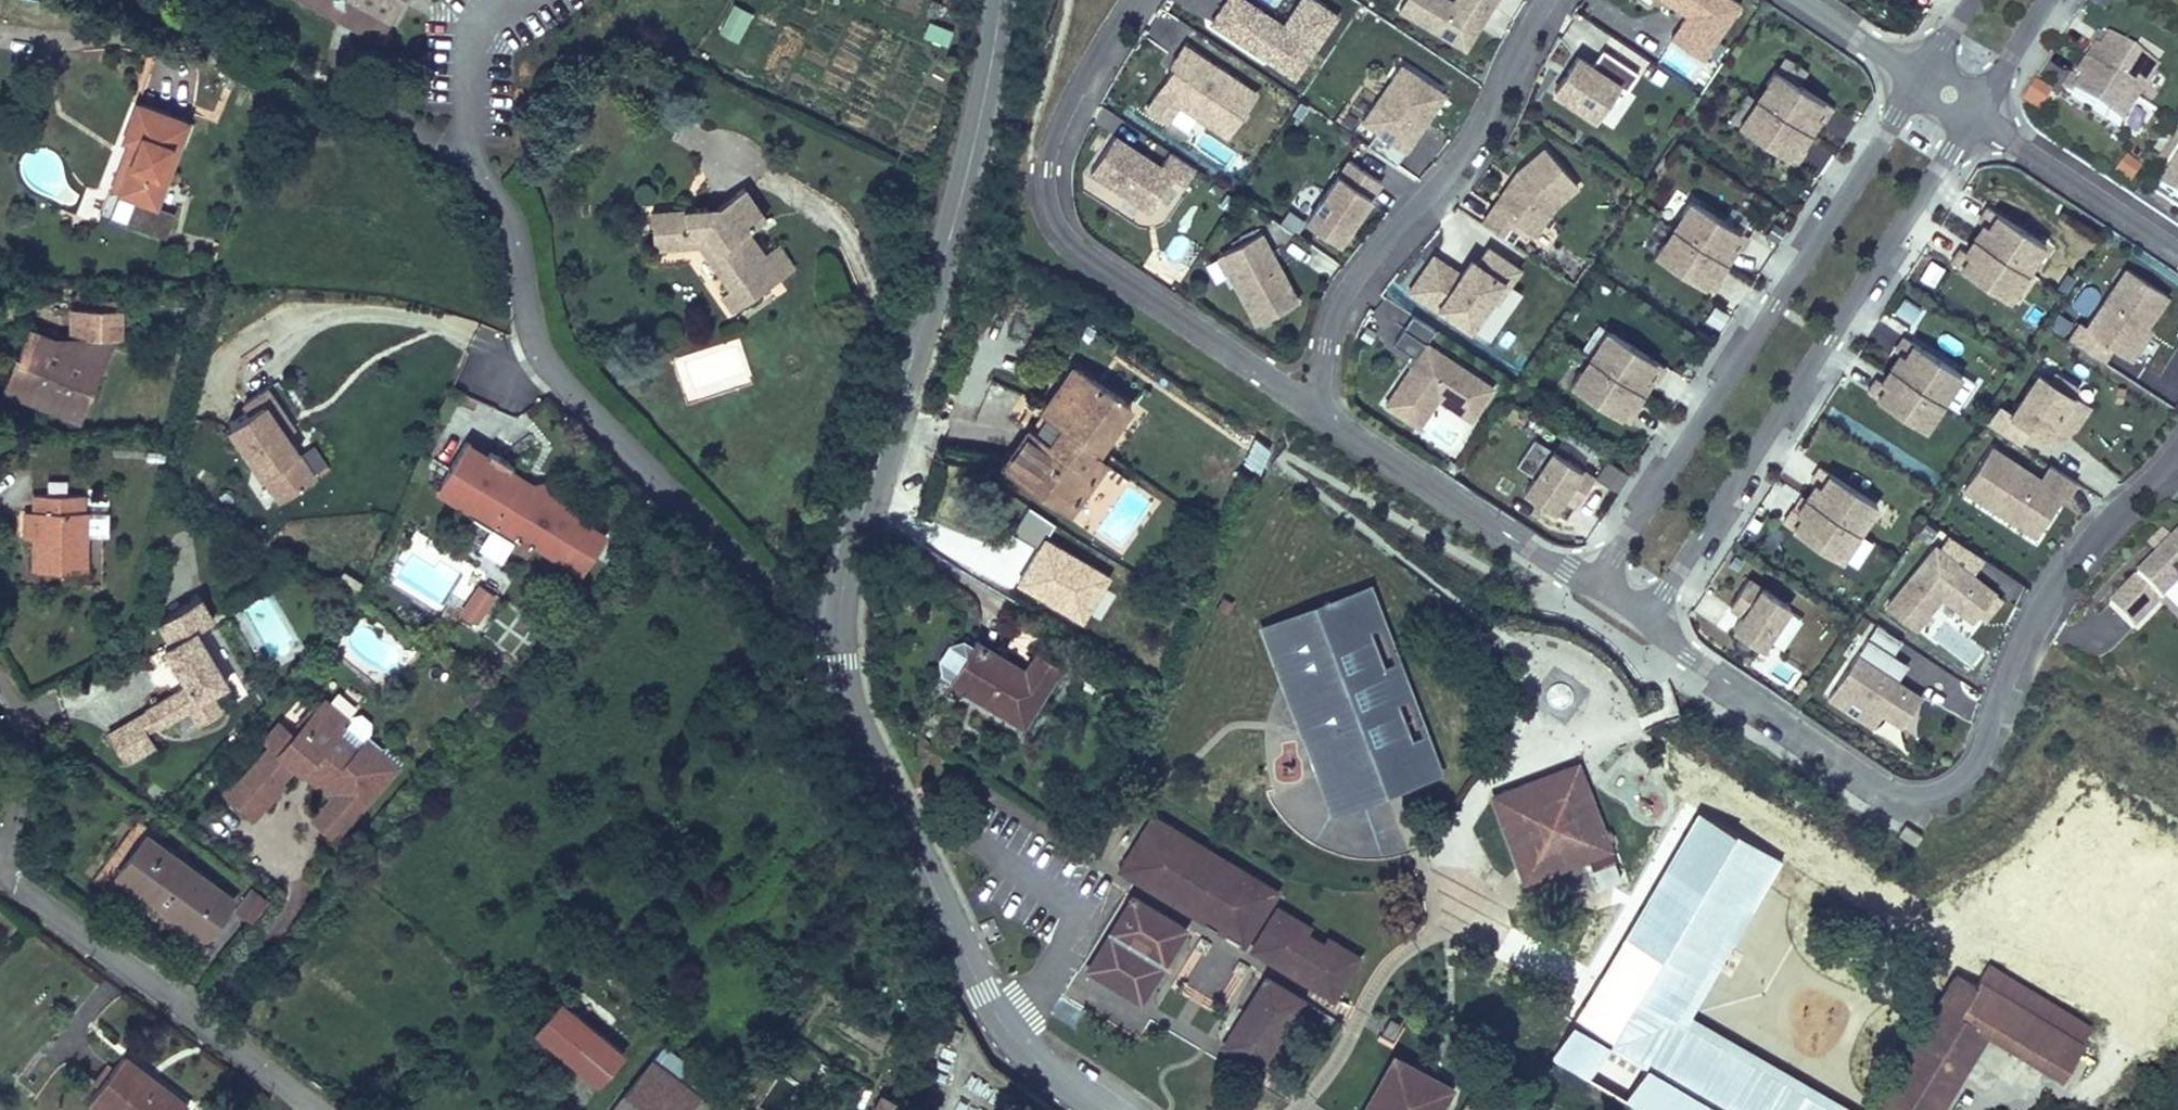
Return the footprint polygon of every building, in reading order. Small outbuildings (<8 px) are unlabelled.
[(384,22),(397,0),(351,0),(384,22)] [(1294,80),(1339,14),(1318,0),(1295,0),(1281,21),(1249,0),(1223,0),(1208,22),(1294,80)] [(1397,11),(1465,51),(1496,0),(1403,0),(1397,11)] [(1739,0),(1664,0),(1684,14),(1669,37),(1704,60),(1742,2),(1739,0)] [(740,42),(753,11),(731,2),(718,32),(740,42)] [(927,20),(922,37),(948,44),(953,27),(927,20)] [(2158,72),(2098,33),(2089,47),(2094,50),(2099,53),(2089,67),(2140,100),(2158,72)] [(1256,93),(1183,45),(1170,66),(1174,69),(1147,111),(1167,124),(1178,105),(1227,137),(1256,93)] [(1592,62),(1577,52),(1550,92),(1594,121),(1618,85),(1626,90),(1638,72),(1601,48),(1592,62)] [(2099,53),(2094,50),(2084,64),(2089,67),(2099,53)] [(1446,93),(1400,61),(1358,122),(1374,133),(1366,145),(1396,165),(1446,93)] [(2089,67),(2084,64),(2075,78),(2080,81),(2089,67)] [(1773,67),(1755,95),(1806,128),(1815,114),(1820,117),(1824,120),(1833,106),(1773,67)] [(2122,128),(2140,100),(2089,67),(2080,81),(2075,78),(2071,75),(2062,89),(2122,128)] [(160,174),(189,95),(139,69),(125,103),(137,109),(120,157),(160,174)] [(2032,81),(2022,103),(2041,113),(2052,90),(2032,81)] [(1736,123),(1797,162),(1806,148),(1801,146),(1797,143),(1806,128),(1755,95),(1736,123)] [(2137,106),(2125,128),(2137,134),(2149,112),(2137,106)] [(1184,110),(1171,120),(1186,140),(1199,131),(1184,110)] [(1806,128),(1811,131),(1820,117),(1815,114),(1806,128)] [(1797,143),(1801,146),(1811,131),(1806,128),(1797,143)] [(1160,163),(1114,133),(1087,173),(1148,213),(1172,177),(1183,184),(1194,168),(1169,151),(1160,163)] [(1578,186),(1543,145),(1514,169),(1479,222),(1511,244),(1522,227),(1535,236),(1537,234),(1547,219),(1556,206),(1578,186)] [(2157,185),(2177,199),(2177,153),(2157,185)] [(2112,174),(2133,184),(2142,165),(2121,156),(2112,174)] [(1381,182),(1346,157),(1302,220),(1338,245),(1381,182)] [(735,296),(767,274),(730,223),(742,214),(760,201),(741,175),(710,194),(649,200),(653,238),(698,233),(730,278),(723,281),(735,296)] [(1689,197),(1671,225),(1723,258),(1732,244),(1736,247),(1741,250),(1750,236),(1689,197)] [(2047,244),(1987,204),(1978,218),(1983,221),(1987,224),(1978,238),(2029,271),(2047,244)] [(791,253),(777,234),(764,244),(742,214),(730,223),(767,274),(791,253)] [(1556,225),(1547,219),(1537,234),(1546,240),(1556,225)] [(1987,224),(1983,221),(1973,235),(1978,238),(1987,224)] [(1653,253),(1713,292),(1722,278),(1718,275),(1713,272),(1723,258),(1671,225),(1653,253)] [(1261,230),(1215,255),(1254,325),(1299,300),(1261,230)] [(1978,238),(1973,235),(1964,249),(1969,252),(1978,238)] [(2010,300),(2029,271),(1978,238),(1969,252),(1964,249),(1960,246),(1951,261),(2010,300)] [(1723,258),(1727,261),(1736,247),(1732,244),(1723,258)] [(1460,272),(1433,255),(1409,292),(1436,310),(1438,307),(1470,328),(1490,297),(1495,301),(1508,282),(1506,280),(1516,265),(1487,246),(1477,262),(1470,257),(1460,272)] [(1713,272),(1718,275),(1727,261),(1723,258),(1713,272)] [(1920,279),(1935,286),(1944,265),(1929,259),(1920,279)] [(2077,324),(2068,338),(2105,363),(2114,350),(2133,362),(2155,329),(2149,326),(2170,295),(2125,266),(2086,325),(2079,321),(2077,324)] [(1913,325),(1924,308),(1904,295),(1893,311),(1913,325)] [(110,310),(71,311),(71,337),(110,337),(110,310)] [(2049,326),(2068,338),(2077,324),(2058,312),(2049,326)] [(1434,329),(1411,314),(1392,343),(1410,355),(1405,362),(1408,365),(1381,405),(1418,430),(1437,400),(1470,422),(1495,386),(1427,340),(1434,329)] [(1605,328),(1587,355),(1639,389),(1648,375),(1652,378),(1657,381),(1666,367),(1605,328)] [(83,417),(103,360),(43,338),(27,332),(12,375),(68,396),(62,410),(83,417)] [(1963,374),(1903,335),(1894,349),(1899,351),(1904,354),(1894,369),(1945,402),(1963,374)] [(103,360),(110,337),(71,337),(43,338),(103,360)] [(1904,354),(1899,351),(1890,366),(1894,369),(1904,354)] [(1569,383),(1630,423),(1639,409),(1634,406),(1629,403),(1639,389),(1587,355),(1569,383)] [(1025,427),(998,467),(1070,517),(1108,462),(1098,455),(1132,405),(1069,362),(1036,410),(1057,424),(1046,441),(1025,427)] [(1894,369),(1890,366),(1880,380),(1885,383),(1894,369)] [(1927,430),(1945,402),(1894,369),(1885,383),(1880,380),(1876,377),(1867,391),(1927,430)] [(2049,378),(2037,370),(2011,410),(1999,402),(1986,423),(2020,445),(2030,429),(2054,445),(2074,433),(2092,405),(2075,395),(2081,386),(2054,369),(2049,378)] [(1639,389),(1643,392),(1652,378),(1648,375),(1639,389)] [(320,477),(303,452),(304,451),(291,431),(298,426),(270,384),(243,402),(250,412),(229,426),(281,503),(320,477)] [(1629,403),(1634,406),(1643,392),(1639,389),(1629,403)] [(1263,467),(1269,446),(1249,439),(1242,460),(1263,467)] [(465,440),(432,493),(490,528),(513,542),(511,546),(525,555),(531,546),(563,566),(569,556),(586,567),(606,533),(590,523),(593,519),(546,490),(544,479),(531,481),(511,468),(512,465),(487,450),(486,453),(465,440)] [(1992,443),(1961,490),(2034,537),(2063,494),(2068,497),(2078,482),(2048,463),(2041,475),(1992,443)] [(1580,468),(1550,448),(1521,491),(1554,513),(1562,499),(1574,507),(1595,475),(1581,465),(1580,468)] [(1611,487),(1622,470),(1607,460),(1595,477),(1611,487)] [(1878,505),(1818,466),(1809,479),(1814,482),(1818,485),(1809,499),(1860,533),(1878,505)] [(1786,515),(1800,493),(1778,479),(1764,501),(1786,515)] [(79,559),(78,498),(74,499),(73,480),(25,480),(25,501),(30,501),(30,531),(25,531),(26,559),(79,559)] [(1818,485),(1814,482),(1804,496),(1809,499),(1818,485)] [(1809,499),(1804,496),(1795,510),(1800,513),(1809,499)] [(1841,561),(1860,533),(1809,499),(1800,513),(1795,510),(1791,508),(1782,522),(1841,561)] [(25,501),(18,501),(18,532),(25,531),(30,531),(30,501),(25,501)] [(513,542),(490,528),(477,549),(500,563),(511,546),(513,542)] [(1939,545),(1935,542),(1884,605),(1917,631),(1942,600),(1971,623),(1978,614),(1985,620),(2003,598),(1996,592),(1997,591),(1974,572),(1984,557),(1948,534),(1939,545)] [(2107,603),(2133,631),(2177,589),(2177,536),(2107,603)] [(569,556),(563,566),(580,576),(586,567),(569,556)] [(1762,584),(1748,575),(1727,608),(1739,616),(1731,629),(1763,650),(1791,605),(1760,586),(1762,584)] [(496,595),(477,583),(457,613),(477,626),(496,595)] [(1380,623),(1366,585),(1273,620),(1288,662),(1282,664),(1309,736),(1334,727),(1356,786),(1392,773),(1397,788),(1436,773),(1421,734),(1412,737),(1398,702),(1408,699),(1393,660),(1383,664),(1370,627),(1380,623)] [(197,724),(219,711),(209,693),(226,683),(194,630),(211,620),(197,596),(155,621),(168,643),(162,647),(185,685),(143,710),(144,712),(154,728),(187,708),(197,724)] [(1781,647),(1802,619),(1793,612),(1771,639),(1781,647)] [(1288,662),(1273,620),(1258,626),(1329,813),(1397,788),(1392,773),(1356,786),(1334,727),(1309,736),(1282,664),(1288,662)] [(1877,623),(1827,700),(1873,730),(1882,715),(1901,727),(1923,695),(1898,678),(1908,663),(1893,653),(1902,640),(1877,623)] [(942,666),(1016,712),(1051,656),(1026,640),(1012,662),(964,631),(942,666)] [(496,692),(478,677),(460,698),(477,713),(496,692)] [(323,698),(293,734),(278,721),(264,738),(271,744),(238,783),(261,803),(281,780),(294,764),(303,770),(310,761),(330,777),(327,780),(338,790),(334,795),(316,818),(338,836),(392,768),(377,756),(382,749),(397,761),(404,753),(394,745),(386,745),(368,731),(371,727),(371,718),(361,710),(351,712),(347,717),(323,698)] [(144,734),(154,728),(144,712),(106,735),(124,764),(152,747),(144,734)] [(397,761),(382,749),(377,756),(392,768),(397,761)] [(1613,852),(1579,760),(1488,794),(1523,886),(1613,852)] [(334,795),(338,790),(327,780),(330,777),(310,761),(303,770),(334,795)] [(281,780),(261,803),(238,783),(234,780),(223,793),(255,819),(285,783),(281,780)] [(1278,880),(1148,804),(1116,859),(1242,941),(1278,880)] [(1739,835),(1695,809),(1672,848),(1717,874),(1739,835)] [(1906,825),(1898,836),(1916,848),(1924,837),(1906,825)] [(240,898),(149,830),(115,875),(207,943),(240,898)] [(1805,969),(1746,935),(1750,928),(1703,901),(1699,908),(1660,885),(1637,925),(1676,948),(1651,990),(1698,1017),(1714,989),(1743,1005),(1792,1034),(1814,1046),(1805,1060),(1845,1083),(1889,1009),(1849,986),(1853,978),(1814,955),(1805,969)] [(271,900),(252,886),(235,909),(253,923),(271,900)] [(1186,921),(1130,887),(1085,964),(1142,1002),(1186,921)] [(1322,933),(1309,926),(1311,918),(1276,898),(1248,943),(1337,997),(1361,947),(1325,926),(1322,933)] [(1676,948),(1637,925),(1585,1013),(1625,1036),(1651,990),(1676,948)] [(1990,1036),(2063,1081),(2086,1043),(2083,1041),(2093,1026),(1990,963),(1975,986),(1973,985),(1942,1035),(1923,1024),(1874,1104),(1884,1109),(1944,1109),(1990,1036)] [(1308,996),(1263,969),(1218,1042),(1263,1068),(1308,996)] [(1942,1035),(1973,985),(1954,973),(1923,1024),(1942,1035)] [(620,1035),(555,983),(530,1015),(595,1066),(620,1035)] [(1792,1034),(1743,1005),(1733,1023),(1782,1051),(1792,1034)] [(1404,1020),(1391,1013),(1381,1031),(1394,1038),(1404,1020)] [(696,1074),(650,1040),(598,1107),(602,1109),(669,1109),(687,1086),(696,1074)] [(1392,1052),(1360,1109),(1443,1109),(1455,1087),(1392,1052)] [(127,1054),(90,1102),(101,1109),(186,1109),(191,1104),(127,1054)] [(874,1109),(907,1109),(918,1090),(892,1076),(874,1109)] [(1804,1085),(1804,1102),(1821,1102),(1821,1084),(1804,1085)] [(714,1105),(687,1086),(669,1109),(711,1109),(714,1105)] [(723,1089),(714,1105),(711,1109),(756,1109),(723,1089)] [(1468,1095),(1460,1109),(1496,1109),(1468,1095)]
